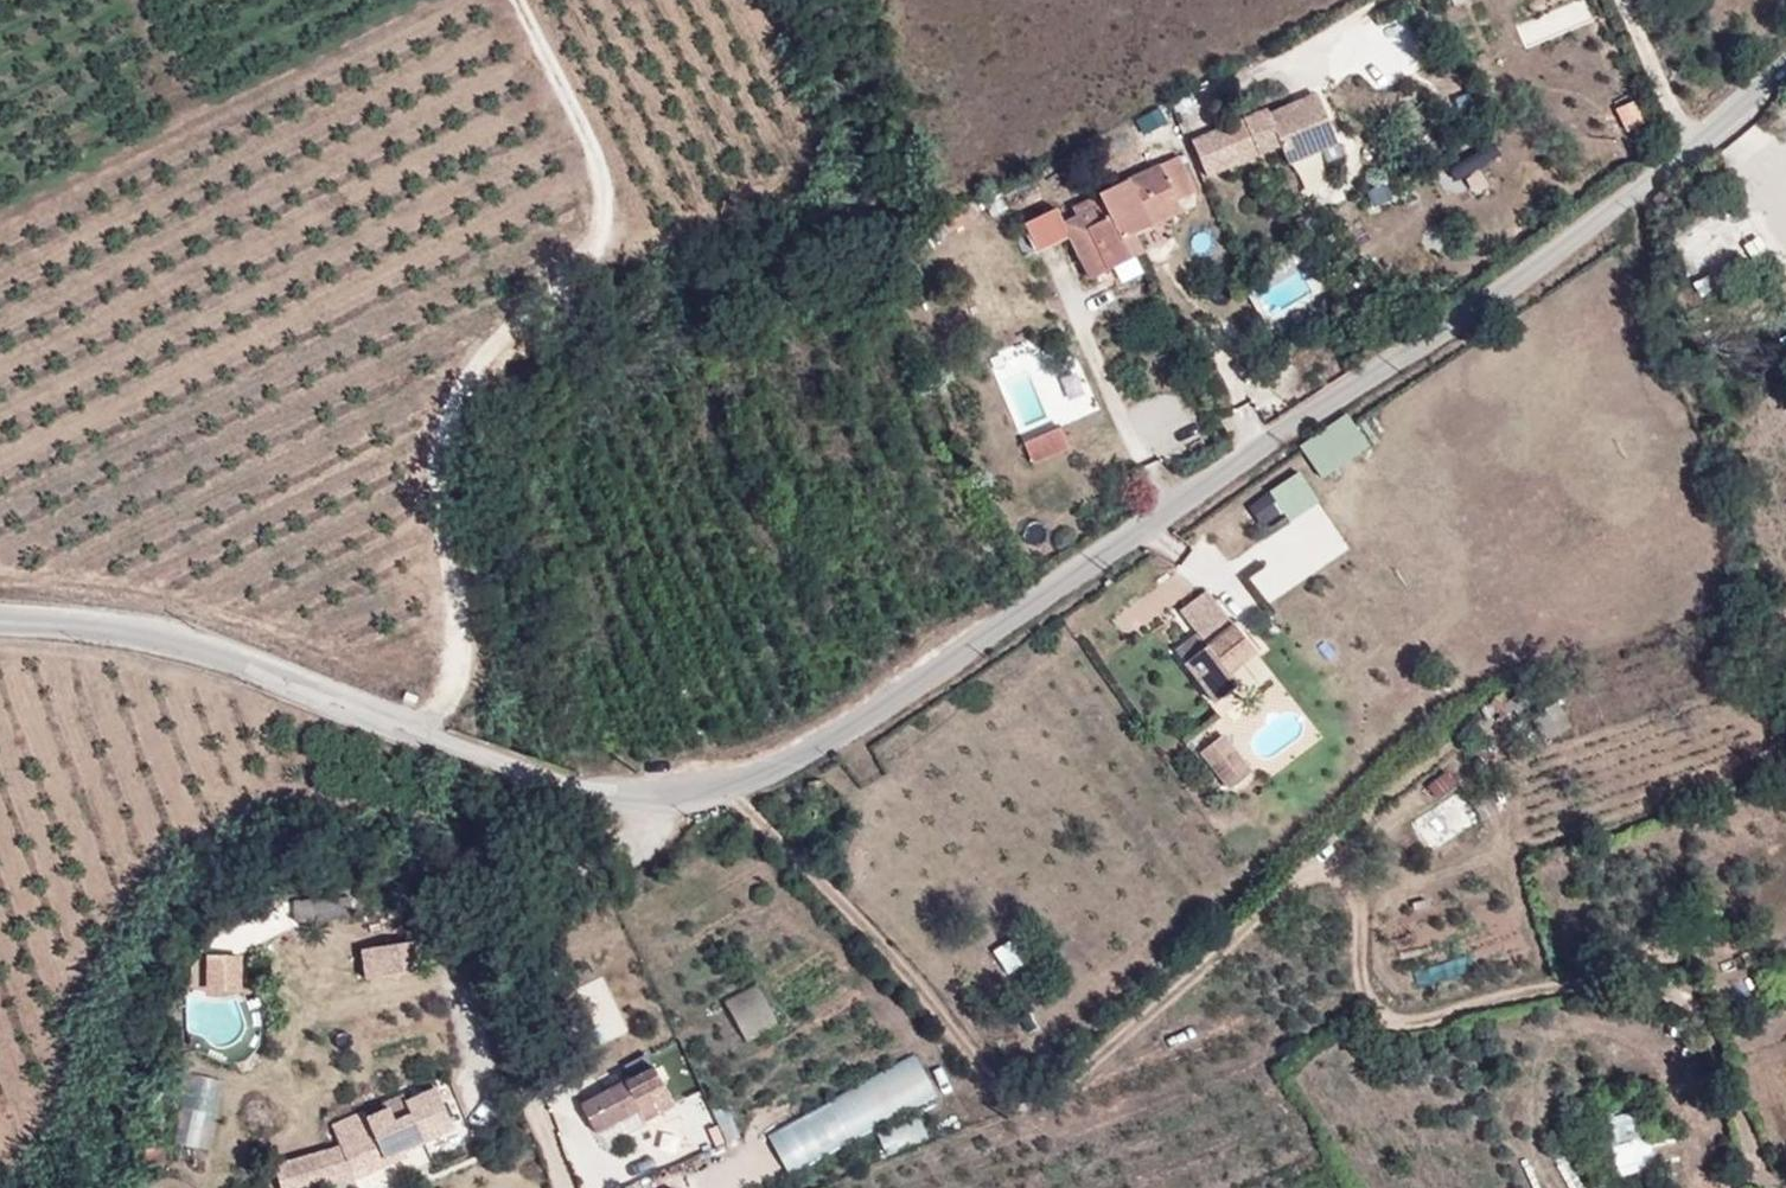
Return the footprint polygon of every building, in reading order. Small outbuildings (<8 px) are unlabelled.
[(1205,171),(1254,152),(1239,119),(1191,138),(1205,171)] [(1159,165),(1177,201),(1197,192),(1178,155),(1159,165)] [(1097,195),(1102,203),(1120,241),(1131,236),(1182,211),(1177,201),(1159,165),(1097,195)] [(1664,212),(1676,199),(1665,188),(1652,200),(1664,212)] [(1089,280),(1140,254),(1131,236),(1120,241),(1102,203),(1061,223),(1089,280)] [(1323,476),(1373,449),(1354,413),(1303,440),(1323,476)] [(1027,437),(1034,462),(1072,452),(1065,428),(1027,437)] [(1301,470),(1271,492),(1292,520),(1322,499),(1301,470)] [(1268,564),(1252,574),(1270,601),(1353,547),(1323,502),(1256,546),(1268,564)] [(1254,652),(1233,625),(1207,645),(1198,635),(1176,652),(1219,707),(1239,691),(1226,675),(1254,652)] [(1253,774),(1224,735),(1199,753),(1229,792),(1253,774)] [(1485,762),(1494,756),(1488,747),(1479,755),(1485,762)] [(348,898),(298,898),(298,916),(348,916),(348,898)] [(364,948),(366,979),(414,976),(412,945),(364,948)] [(1744,964),(1758,959),(1755,951),(1741,955),(1744,964)] [(759,983),(727,1002),(750,1040),(782,1020),(759,983)] [(920,1055),(769,1131),(789,1171),(941,1096),(920,1055)] [(182,1076),(181,1163),(217,1163),(219,1077),(182,1076)] [(581,1105),(595,1132),(637,1109),(623,1083),(581,1105)] [(437,1087),(404,1100),(421,1142),(455,1129),(437,1087)] [(421,1142),(404,1100),(402,1094),(379,1104),(382,1110),(367,1118),(363,1111),(331,1125),(351,1173),(421,1142)] [(1656,1169),(1650,1138),(1639,1140),(1633,1112),(1611,1116),(1624,1175),(1656,1169)] [(925,1120),(887,1131),(892,1149),(929,1139),(925,1120)] [(301,1158),(310,1186),(343,1176),(336,1147),(301,1158)] [(303,1187),(310,1186),(301,1158),(294,1160),(303,1187)]
